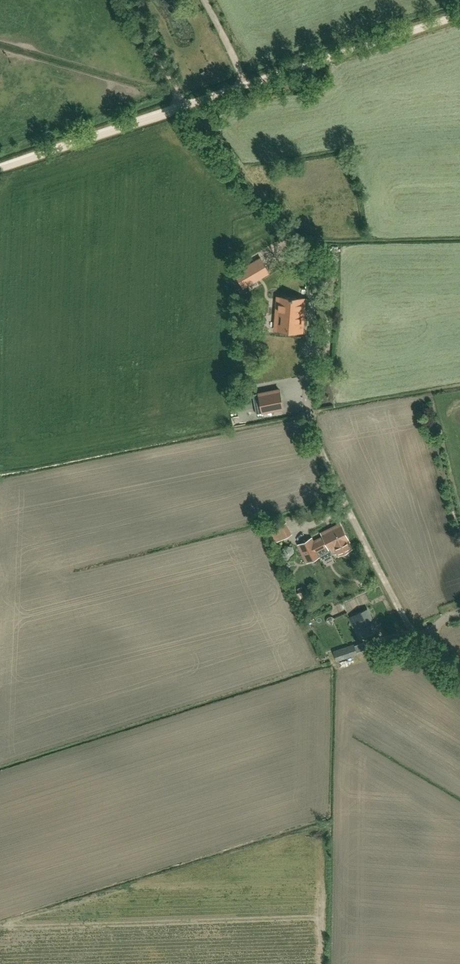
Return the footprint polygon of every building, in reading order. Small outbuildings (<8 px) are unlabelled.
[(273,234),(257,241),(259,247),(276,239),(273,234)] [(243,287),(263,276),(255,262),(235,273),(243,287)] [(302,332),(303,316),(304,298),(278,297),(276,330),(302,332)] [(257,414),(283,408),(279,389),(253,394),(257,414)] [(271,530),(277,541),(292,533),(286,523),(271,530)] [(353,549),(349,541),(340,524),(322,533),(323,537),(313,542),(312,538),(299,544),(308,561),(320,555),(318,552),(329,547),(330,550),(335,548),(339,556),(353,549)] [(286,559),(297,557),(296,547),(285,548),(286,559)] [(347,603),(349,611),(359,608),(357,600),(347,603)] [(366,636),(378,631),(367,609),(349,618),(356,632),(362,629),(366,636)] [(367,643),(358,645),(360,652),(369,649),(367,643)] [(337,661),(358,654),(354,644),(334,651),(337,661)]
